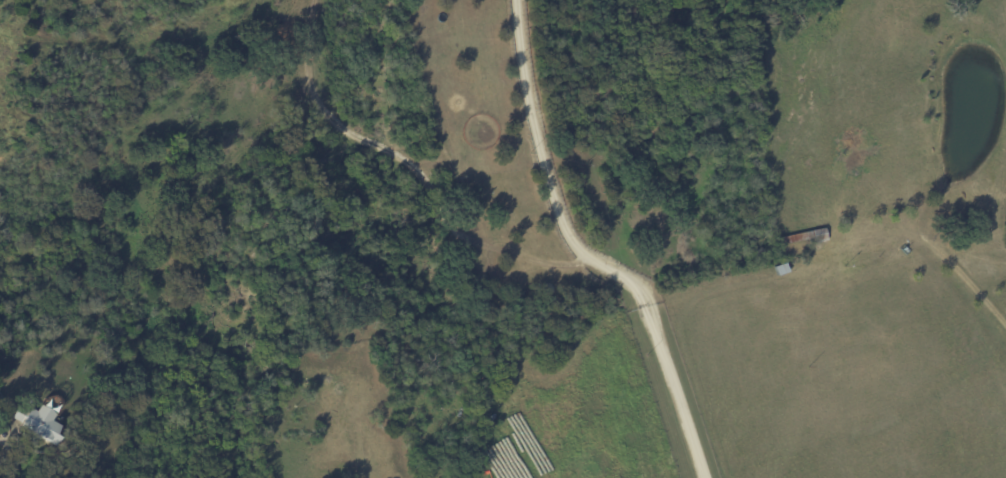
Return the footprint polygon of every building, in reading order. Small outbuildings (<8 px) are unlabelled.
[(812,244),(824,242),(823,230),(811,231),(812,244)] [(34,406),(30,412),(17,405),(8,422),(50,446),(54,437),(50,435),(55,426),(46,421),(50,414),(34,406)]
